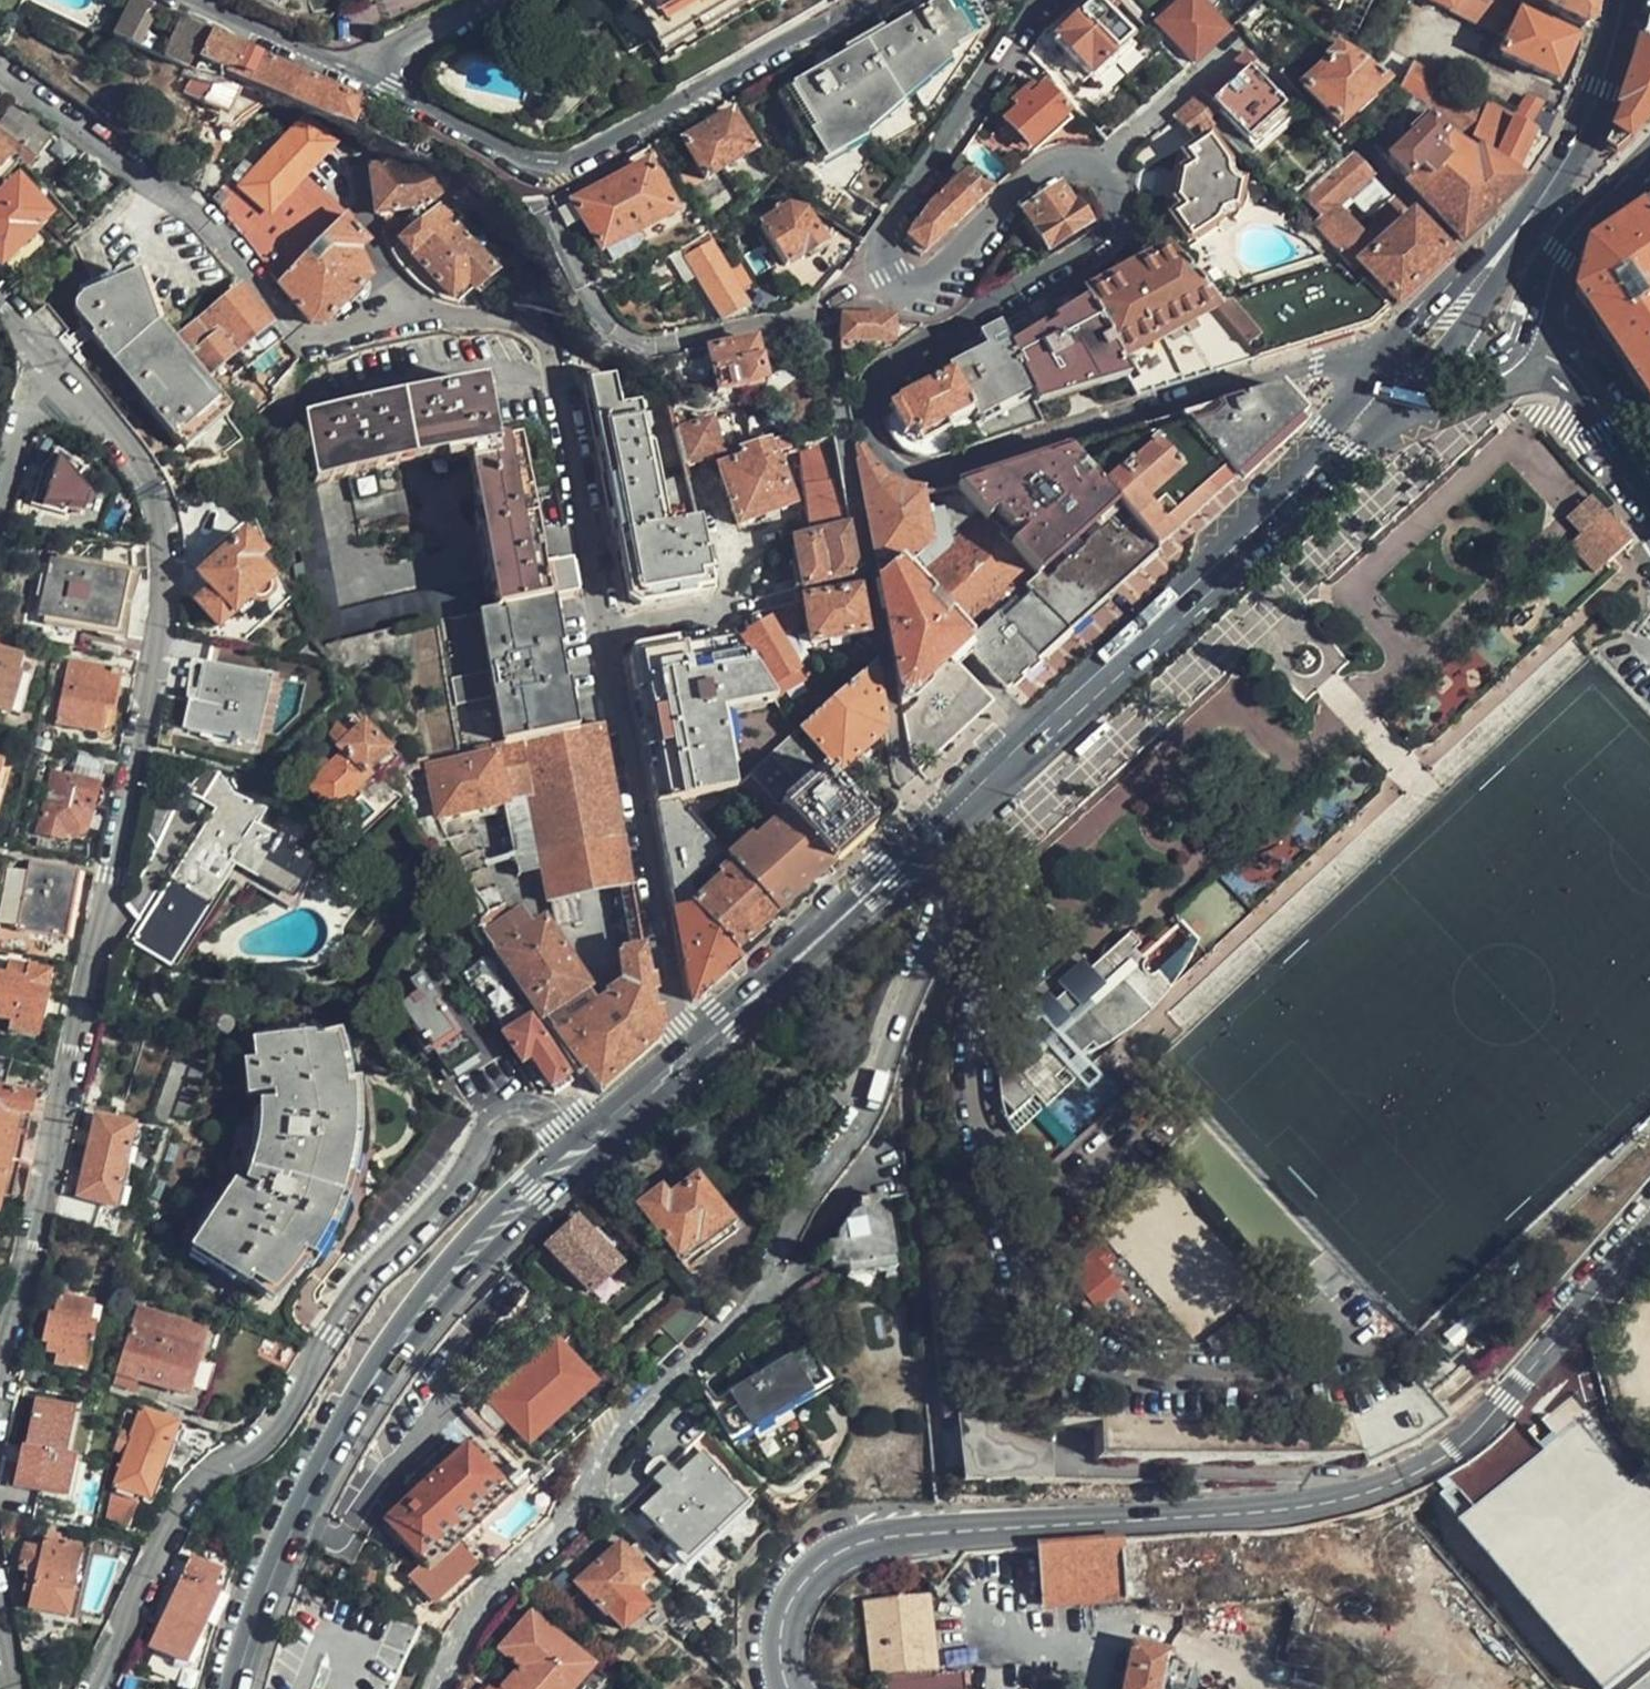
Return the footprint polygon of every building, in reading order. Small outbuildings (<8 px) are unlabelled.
[(151,5),(141,0),(130,0),(114,35),(131,44),(138,26),(151,5)] [(691,81),(711,71),(697,44),(771,0),(618,0),(624,10),(604,20),(625,57),(644,45),(657,67),(676,56),(691,81)] [(805,202),(862,242),(991,49),(964,0),(949,0),(920,16),(904,25),(780,93),(825,174),(805,202)] [(895,8),(904,25),(920,16),(916,9),(926,2),(925,0),(910,0),(895,8)] [(1093,0),(1079,0),(1043,29),(1028,51),(1046,73),(1050,77),(1056,72),(1054,70),(1049,64),(1041,55),(1056,41),(1062,48),(1054,54),(1056,57),(1061,63),(1079,83),(1087,76),(1103,62),(1110,69),(1136,47),(1129,40),(1137,33),(1119,14),(1111,21),(1093,0)] [(1226,35),(1194,0),(1187,0),(1179,7),(1167,17),(1158,25),(1194,64),(1226,35)] [(1179,7),(1173,0),(1169,0),(1159,9),(1167,17),(1179,7)] [(1235,26),(1263,0),(1230,0),(1220,9),(1235,26)] [(1341,0),(1320,0),(1336,12),(1341,0)] [(1445,6),(1506,40),(1517,17),(1514,10),(1499,0),(1449,0),(1445,6)] [(1582,30),(1583,30),(1590,0),(1524,0),(1530,4),(1582,30)] [(1499,54),(1553,81),(1570,40),(1517,17),(1506,40),(1499,54)] [(207,31),(181,19),(162,60),(189,73),(190,72),(207,31)] [(290,95),(299,75),(263,58),(212,34),(198,67),(249,75),(290,95)] [(1387,80),(1325,37),(1311,47),(1326,62),(1301,88),(1339,127),(1387,80)] [(1089,105),(1109,129),(1177,70),(1185,70),(1159,42),(1089,105)] [(1645,44),(1642,59),(1623,111),(1606,149),(1618,157),(1649,124),(1649,48),(1645,44)] [(1046,73),(1028,51),(1016,69),(1026,82),(1032,77),(1036,82),(1046,73)] [(1247,70),(1254,63),(1246,54),(1190,102),(1209,123),(1220,113),(1244,141),(1246,139),(1281,112),(1284,109),(1247,70)] [(1054,70),(1061,63),(1056,57),(1049,64),(1054,70)] [(1093,85),(1110,69),(1103,62),(1087,76),(1093,85)] [(1400,90),(1410,97),(1466,137),(1483,112),(1417,67),(1400,90)] [(221,78),(190,72),(189,73),(184,82),(187,83),(212,96),(221,78)] [(345,121),(355,101),(335,92),(299,75),(290,95),(345,121)] [(212,96),(210,108),(214,111),(212,116),(235,128),(247,118),(258,114),(265,102),(273,95),(249,83),(221,78),(212,96)] [(182,93),(210,108),(212,96),(187,83),(182,93)] [(1028,149),(1068,112),(1043,84),(1037,90),(1033,85),(1014,101),(1019,106),(1003,119),(1028,149)] [(1410,97),(1367,139),(1462,239),(1526,180),(1466,137),(1410,97)] [(1517,121),(1533,130),(1540,107),(1523,101),(1517,121)] [(1193,142),(1212,125),(1209,123),(1190,102),(1172,117),(1193,142)] [(1466,137),(1526,180),(1550,142),(1546,137),(1533,130),(1517,121),(1487,106),(1483,112),(1466,137)] [(0,120),(34,152),(46,136),(14,107),(0,120)] [(706,179),(753,151),(731,112),(684,138),(706,179)] [(1032,156),(1035,154),(1048,142),(1073,118),(1068,112),(1028,149),(1032,156)] [(1290,122),(1281,112),(1246,139),(1257,152),(1290,122)] [(255,168),(222,207),(232,222),(244,237),(297,179),(332,140),(328,136),(308,118),(296,122),(255,168)] [(1021,154),(1028,149),(1003,119),(997,124),(1021,154)] [(71,167),(83,151),(57,132),(45,148),(71,167)] [(1228,163),(1206,138),(1185,154),(1171,216),(1193,240),(1221,221),(1221,217),(1224,211),(1230,207),(1241,207),(1244,181),(1234,179),(1230,173),(1228,163)] [(11,157),(0,144),(0,166),(11,157)] [(979,151),(967,161),(977,172),(988,163),(979,151)] [(1396,300),(1445,254),(1393,198),(1372,219),(1376,224),(1364,235),(1338,206),(1373,176),(1350,151),(1341,160),(1315,183),(1334,205),(1310,226),(1341,261),(1351,271),(1362,263),(1396,300)] [(967,161),(960,153),(944,178),(908,233),(925,253),(994,191),(977,172),(967,161)] [(4,177),(17,165),(11,157),(0,166),(0,180),(4,177)] [(245,157),(212,200),(221,206),(222,207),(255,168),(245,157)] [(366,162),(370,200),(371,213),(420,200),(422,199),(442,182),(420,162),(391,165),(390,159),(366,162)] [(575,205),(568,193),(551,203),(550,204),(551,208),(565,231),(583,221),(600,255),(604,253),(610,264),(642,246),(636,235),(677,212),(650,163),(575,205)] [(479,195),(462,176),(449,188),(445,192),(464,210),(479,195)] [(1372,219),(1393,198),(1373,176),(1338,206),(1364,235),(1376,224),(1372,219)] [(244,237),(277,281),(338,216),(319,196),(297,179),(244,237)] [(47,224),(15,184),(0,197),(0,263),(33,235),(47,224)] [(1068,206),(1059,189),(1023,211),(1032,227),(1027,230),(1043,255),(1085,228),(1072,204),(1068,206)] [(420,200),(405,212),(413,222),(427,208),(420,200)] [(422,294),(427,296),(434,299),(448,303),(454,304),(455,303),(445,292),(461,278),(470,289),(493,268),(434,202),(427,208),(413,222),(405,212),(385,218),(379,229),(395,258),(409,277),(422,294)] [(823,242),(809,215),(792,207),(763,225),(785,265),(823,242)] [(1592,247),(1573,296),(1649,412),(1649,217),(1646,211),(1592,247)] [(277,281),(307,322),(323,323),(369,278),(353,254),(362,245),(338,216),(277,281)] [(724,260),(709,232),(679,251),(696,281),(717,322),(750,308),(737,282),(724,260)] [(0,263),(0,264),(7,272),(41,245),(33,235),(0,263)] [(1117,359),(1212,300),(1166,245),(1083,299),(1086,305),(1117,359)] [(169,340),(163,333),(159,328),(146,309),(118,250),(107,258),(96,254),(92,261),(98,267),(83,280),(89,286),(69,303),(68,307),(70,313),(88,338),(86,340),(99,356),(101,354),(114,371),(105,379),(124,402),(134,395),(176,448),(220,411),(169,340)] [(679,251),(670,257),(687,286),(696,281),(679,251)] [(735,254),(724,260),(737,282),(747,276),(735,254)] [(1375,325),(1387,310),(1360,281),(1353,287),(1335,269),(1213,300),(1261,359),(1353,330),(1375,325)] [(445,292),(455,303),(470,289),(461,278),(445,292)] [(294,360),(240,287),(174,340),(207,374),(202,377),(232,411),(294,360)] [(1058,322),(1046,298),(1020,312),(1033,338),(1058,322)] [(1162,389),(1261,359),(1213,300),(1212,300),(1117,359),(1127,377),(1129,379),(1139,374),(1150,393),(1162,389)] [(1027,396),(1031,394),(1037,408),(1127,377),(1117,359),(1086,305),(1058,322),(1033,338),(1010,352),(1007,346),(951,375),(975,421),(976,423),(978,422),(1027,396)] [(896,346),(897,319),(842,316),(841,344),(896,346)] [(1007,346),(998,330),(981,340),(985,350),(949,370),(951,375),(1007,346)] [(759,388),(750,343),(736,346),(705,353),(715,397),(759,388)] [(643,605),(713,590),(697,519),(666,525),(651,441),(646,442),(636,397),(620,401),(614,372),(583,379),(608,513),(613,512),(628,595),(643,605)] [(1138,396),(1150,393),(1139,374),(1129,379),(1138,396)] [(975,421),(951,375),(897,403),(898,405),(888,410),(904,441),(917,436),(922,447),(975,421)] [(852,393),(856,379),(844,376),(845,393),(852,393)] [(305,605),(327,640),(434,620),(549,599),(576,594),(570,560),(540,565),(515,439),(490,444),(479,385),(300,419),(312,481),(291,485),(298,552),(305,605)] [(1276,386),(1212,407),(1236,434),(1246,427),(1267,452),(1305,418),(1276,386)] [(1033,408),(1027,396),(978,422),(984,433),(1033,408)] [(1212,407),(1181,416),(1235,481),(1267,452),(1246,427),(1236,434),(1212,407)] [(734,411),(675,424),(685,466),(744,451),(734,411)] [(1181,416),(1068,452),(1117,506),(1158,552),(1174,537),(1235,481),(1181,416)] [(739,524),(795,502),(776,456),(770,458),(765,440),(745,456),(747,464),(722,470),(739,524)] [(818,534),(845,526),(842,510),(830,440),(799,446),(818,534)] [(31,510),(32,510),(49,515),(50,510),(66,515),(74,487),(84,468),(59,447),(44,469),(31,510)] [(855,448),(880,578),(896,564),(899,559),(899,558),(914,555),(924,552),(931,542),(923,492),(905,489),(882,478),(859,449),(855,448)] [(981,514),(915,576),(933,596),(948,612),(965,630),(1007,592),(1018,606),(1043,584),(1042,584),(1037,577),(1102,519),(1117,506),(1068,452),(967,484),(956,486),(981,514)] [(357,529),(404,520),(399,490),(351,500),(357,529)] [(1578,532),(1600,513),(1586,498),(1566,518),(1578,532)] [(1002,620),(1039,661),(1128,580),(1158,552),(1117,506),(1102,519),(1108,526),(1042,584),(1043,584),(1018,606),(1002,620)] [(26,534),(45,536),(52,516),(49,515),(32,510),(26,534)] [(1625,543),(1600,513),(1578,532),(1605,562),(1625,543)] [(793,541),(801,586),(854,573),(845,526),(818,534),(793,541)] [(1594,572),(1605,562),(1578,532),(1566,542),(1594,572)] [(260,558),(242,538),(200,576),(212,589),(196,603),(217,626),(266,582),(252,566),(260,558)] [(115,634),(127,575),(51,559),(38,616),(115,634)] [(880,578),(904,702),(926,685),(953,658),(967,645),(973,640),(965,630),(948,612),(942,620),(926,604),(933,596),(915,576),(899,559),(896,564),(880,578)] [(865,633),(857,590),(824,595),(801,599),(808,643),(865,633)] [(434,620),(460,749),(491,743),(499,742),(517,739),(573,728),(549,599),(434,620)] [(973,640),(967,645),(1008,689),(1039,661),(1002,620),(997,616),(973,640)] [(797,669),(766,620),(746,631),(777,682),(797,669)] [(629,659),(660,833),(669,832),(688,816),(695,824),(723,798),(732,789),(719,710),(771,698),(731,633),(715,637),(705,630),(638,644),(629,659)] [(212,648),(176,641),(174,650),(160,729),(247,744),(260,676),(209,665),(212,648)] [(22,656),(0,650),(0,710),(10,712),(22,674),(18,672),(22,656)] [(916,767),(918,771),(951,741),(947,737),(978,709),(982,713),(994,702),(953,658),(926,685),(904,702),(916,767)] [(109,730),(119,669),(67,661),(56,721),(109,730)] [(882,727),(871,665),(855,679),(799,729),(839,771),(878,734),(882,727)] [(386,754),(352,719),(342,729),(338,726),(329,739),(344,755),(329,769),(320,760),(299,779),(330,810),(339,817),(360,799),(353,792),(368,779),(364,775),(386,754)] [(573,728),(517,739),(527,794),(502,798),(503,803),(517,871),(538,867),(546,901),(548,900),(553,928),(577,924),(574,897),(616,890),(627,952),(642,949),(620,820),(600,723),(573,728)] [(828,863),(872,824),(793,734),(748,774),(771,800),(803,772),(807,778),(776,805),(777,806),(781,810),(828,863)] [(499,742),(491,743),(493,752),(428,763),(438,815),(458,811),(503,803),(502,798),(527,794),(517,739),(499,742)] [(10,762),(2,759),(0,766),(0,800),(10,762)] [(235,784),(218,767),(202,791),(226,807),(165,900),(159,897),(134,936),(168,958),(226,870),(235,876),(245,863),(291,891),(310,863),(253,824),(265,805),(235,784)] [(55,770),(39,831),(55,835),(58,831),(67,833),(80,836),(88,831),(93,806),(99,808),(104,787),(97,785),(98,780),(55,770)] [(742,780),(739,783),(767,815),(777,806),(776,805),(771,800),(748,774),(742,780)] [(153,844),(176,805),(162,796),(145,826),(153,844)] [(748,842),(781,810),(777,806),(767,815),(744,838),(748,842)] [(729,863),(773,913),(828,863),(781,810),(748,842),(744,838),(724,857),(729,863)] [(458,811),(438,815),(456,862),(470,883),(494,907),(499,905),(476,833),(467,834),(458,811)] [(663,848),(674,908),(690,900),(729,863),(724,857),(695,824),(688,816),(669,832),(660,833),(663,848)] [(35,848),(61,853),(67,833),(58,831),(55,835),(39,831),(35,848)] [(68,938),(82,868),(31,858),(17,928),(68,938)] [(731,951),(773,913),(729,863),(690,900),(731,951)] [(1219,878),(1181,919),(1208,944),(1246,903),(1219,878)] [(674,908),(692,1002),(738,960),(731,951),(690,900),(674,908)] [(494,907),(480,914),(477,919),(476,925),(479,933),(578,1074),(584,1070),(601,1094),(659,1043),(642,949),(627,952),(633,980),(598,1001),(543,918),(539,920),(530,926),(525,920),(517,911),(504,919),(499,905),(494,907)] [(534,914),(525,920),(530,926),(539,920),(534,914)] [(1170,990),(1173,984),(1194,942),(1177,922),(1139,958),(1170,990)] [(426,933),(436,948),(448,939),(438,925),(426,933)] [(1089,1045),(1098,1054),(1106,1047),(1127,1035),(1153,1012),(1170,990),(1139,958),(1131,951),(1138,946),(1127,934),(1095,962),(1085,971),(1078,964),(1005,1037),(1011,1044),(995,1062),(1003,1072),(994,1081),(1002,1116),(1008,1132),(1012,1134),(1038,1112),(1028,1102),(1033,1097),(1041,1107),(1074,1080),(1064,1070),(1079,1055),(1089,1045)] [(572,1080),(482,952),(471,960),(476,966),(473,968),(477,973),(469,979),(506,1030),(503,1034),(521,1059),(528,1055),(555,1093),(572,1080)] [(51,970),(8,960),(5,973),(0,972),(0,1017),(10,1019),(8,1029),(38,1036),(51,970)] [(431,987),(424,974),(403,988),(412,1000),(391,1016),(425,1067),(434,1061),(449,1083),(485,1057),(435,985),(431,987)] [(100,1016),(96,1038),(115,1043),(121,1022),(100,1016)] [(233,1023),(226,1018),(219,1020),(214,1026),(214,1032),(220,1038),(226,1039),(232,1036),(235,1027),(233,1023)] [(181,1040),(164,1035),(161,1045),(178,1049),(179,1047),(181,1040)] [(339,1092),(331,1044),(309,1046),(308,1038),(253,1045),(254,1064),(245,1066),(245,1093),(271,1094),(271,1107),(259,1108),(253,1145),(241,1191),(232,1188),(192,1250),(245,1286),(248,1281),(272,1295),(301,1255),(307,1259),(325,1226),(335,1198),(328,1195),(339,1157),(347,1158),(350,1130),(347,1093),(339,1092)] [(1079,1055),(1088,1064),(1098,1054),(1089,1045),(1079,1055)] [(179,1047),(178,1049),(155,1119),(168,1124),(186,1068),(191,1069),(187,1080),(198,1084),(208,1057),(179,1047)] [(1074,1080),(1083,1091),(1099,1077),(1088,1064),(1079,1055),(1064,1070),(1074,1080)] [(187,1117),(196,1089),(186,1086),(176,1114),(187,1117)] [(35,1095),(0,1087),(0,1213),(1,1213),(6,1191),(15,1192),(35,1095)] [(473,1118),(458,1105),(439,1126),(398,1176),(334,1244),(345,1258),(380,1226),(421,1187),(441,1161),(469,1123),(473,1118)] [(62,1191),(59,1206),(97,1217),(101,1204),(113,1207),(134,1127),(94,1118),(75,1194),(62,1191)] [(666,1201),(689,1185),(681,1177),(658,1192),(666,1201)] [(697,1244),(727,1224),(696,1181),(689,1185),(666,1201),(658,1192),(638,1206),(673,1256),(694,1242),(697,1244)] [(847,1278),(895,1270),(882,1197),(859,1201),(859,1210),(851,1211),(835,1236),(836,1242),(826,1244),(831,1270),(845,1267),(847,1278)] [(546,1247),(552,1256),(586,1293),(618,1267),(576,1220),(546,1247)] [(734,1234),(727,1224),(697,1244),(694,1242),(673,1256),(682,1269),(734,1234)] [(1110,1326),(1117,1327),(1137,1310),(1118,1290),(1121,1286),(1106,1270),(1117,1260),(1085,1225),(1073,1235),(1052,1254),(1090,1299),(1084,1304),(1088,1309),(1099,1320),(1110,1326)] [(670,1310),(690,1332),(704,1318),(684,1297),(670,1310)] [(81,1370),(93,1325),(88,1324),(92,1307),(58,1299),(53,1317),(47,1316),(41,1340),(46,1342),(44,1350),(52,1353),(49,1362),(81,1370)] [(208,1331),(139,1306),(113,1382),(132,1389),(136,1379),(201,1402),(216,1360),(200,1355),(208,1331)] [(656,1322),(677,1345),(686,1335),(690,1332),(670,1310),(656,1322)] [(1478,1350),(1495,1335),(1487,1326),(1471,1342),(1478,1350)] [(470,1410),(476,1417),(557,1352),(551,1345),(470,1410)] [(806,1345),(711,1405),(733,1439),(827,1379),(806,1345)] [(521,1468),(599,1404),(557,1352),(476,1417),(487,1430),(521,1468)] [(0,1501),(0,1516),(30,1522),(36,1493),(64,1500),(75,1458),(65,1456),(76,1410),(36,1401),(25,1444),(21,1444),(12,1487),(2,1485),(0,1501)] [(984,1409),(957,1413),(966,1480),(1054,1480),(1054,1444),(984,1409)] [(126,1438),(120,1456),(110,1489),(137,1498),(150,1465),(161,1468),(177,1424),(135,1410),(126,1438)] [(1472,1506),(1458,1519),(1455,1521),(1596,1688),(1649,1688),(1649,1517),(1623,1485),(1570,1423),(1472,1506)] [(187,1448),(208,1456),(218,1433),(196,1425),(187,1448)] [(762,1485),(750,1472),(710,1429),(695,1443),(704,1454),(678,1477),(662,1461),(648,1475),(663,1491),(636,1517),(626,1507),(612,1520),(663,1577),(762,1485)] [(126,1438),(114,1434),(110,1447),(108,1453),(120,1456),(126,1438)] [(481,1435),(466,1448),(485,1467),(498,1455),(481,1435)] [(483,1470),(485,1467),(466,1448),(459,1454),(449,1444),(426,1465),(435,1475),(382,1521),(417,1560),(404,1572),(433,1603),(446,1590),(439,1584),(456,1569),(462,1576),(476,1563),(461,1545),(449,1531),(498,1487),(483,1470)] [(498,1455),(485,1467),(483,1470),(498,1487),(511,1501),(514,1498),(526,1487),(498,1455)] [(150,1465),(137,1498),(149,1502),(161,1468),(150,1465)] [(1623,1485),(1649,1517),(1649,1467),(1648,1465),(1623,1485)] [(1472,1506),(1449,1477),(1447,1478),(1432,1487),(1458,1519),(1472,1506)] [(461,1545),(511,1501),(498,1487),(449,1531),(461,1545)] [(128,1526),(134,1503),(109,1495),(108,1520),(128,1526)] [(1122,1539),(1038,1546),(1045,1608),(1128,1601),(1122,1539)] [(125,1588),(144,1548),(110,1540),(106,1560),(97,1558),(86,1610),(103,1615),(115,1584),(125,1588)] [(70,1594),(79,1553),(44,1545),(42,1553),(25,1549),(20,1571),(28,1572),(22,1594),(31,1596),(28,1611),(68,1620),(73,1595),(70,1594)] [(631,1592),(647,1578),(620,1545),(596,1566),(588,1573),(576,1583),(603,1614),(606,1611),(631,1592)] [(213,1592),(221,1574),(190,1560),(149,1649),(186,1665),(218,1594),(213,1592)] [(584,1569),(588,1573),(596,1566),(593,1562),(584,1569)] [(376,1571),(362,1569),(360,1579),(374,1582),(376,1571)] [(631,1592),(606,1611),(621,1630),(645,1609),(631,1592)] [(933,1593),(867,1599),(875,1680),(890,1677),(891,1685),(887,1685),(887,1688),(965,1688),(964,1674),(941,1677),(933,1593)] [(594,1670),(530,1614),(495,1651),(516,1670),(500,1688),(576,1688),(594,1670)] [(1172,1652),(1136,1644),(1125,1688),(1162,1688),(1172,1652)]
